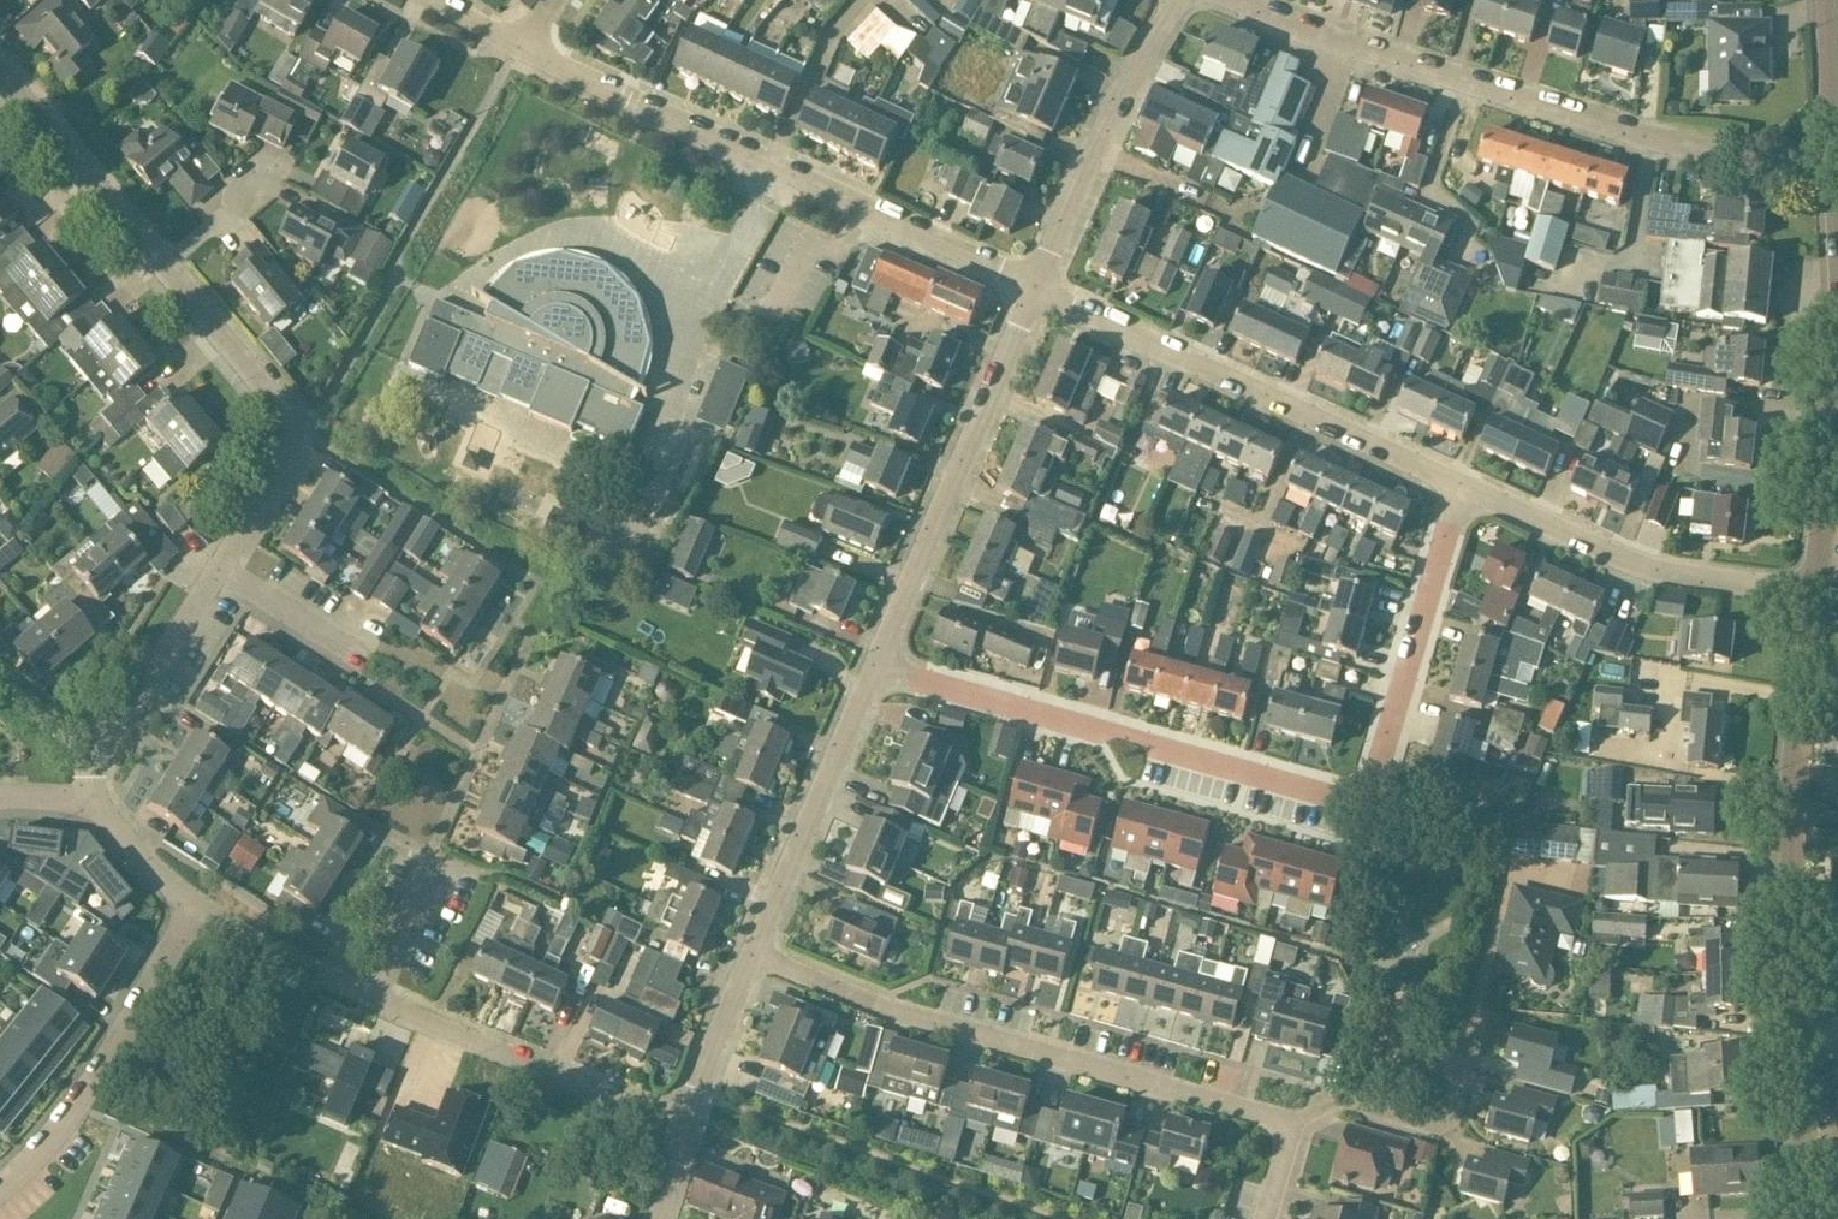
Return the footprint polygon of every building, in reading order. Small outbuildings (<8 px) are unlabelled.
[(88,42),(65,14),(73,7),(67,0),(53,0),(18,30),(34,50),(41,44),(56,61),(48,67),(65,87),(88,67),(76,52),(88,42)] [(105,0),(82,0),(81,1),(91,12),(105,0)] [(258,8),(254,14),(294,37),(314,1),(312,0),(262,0),(258,8)] [(618,7),(650,31),(659,18),(669,25),(676,15),(655,0),(623,0),(618,7)] [(676,15),(682,7),(673,0),(655,0),(676,15)] [(815,10),(824,0),(805,0),(815,10)] [(841,0),(824,0),(815,10),(825,18),(841,0)] [(887,15),(925,41),(936,25),(899,0),(898,0),(887,15)] [(980,11),(1001,22),(1011,0),(987,0),(980,11)] [(1066,17),(1073,0),(1026,0),(1035,4),(1023,34),(1030,39),(1048,48),(1054,32),(1062,15),(1066,17)] [(1066,17),(1106,34),(1120,0),(1073,0),(1066,17)] [(1360,3),(1358,2),(1358,3),(1391,15),(1397,0),(1361,0),(1360,3)] [(1455,0),(1425,0),(1422,12),(1451,18),(1455,0)] [(1511,0),(1482,0),(1474,25),(1502,35),(1513,1),(1511,0)] [(1513,1),(1502,35),(1531,44),(1545,0),(1513,0),(1513,1)] [(1593,64),(1633,77),(1646,35),(1648,30),(1645,29),(1646,24),(1662,24),(1662,22),(1667,22),(1668,8),(1669,0),(1631,0),(1632,24),(1635,24),(1631,30),(1607,22),(1593,64)] [(1560,15),(1550,50),(1577,59),(1588,24),(1592,11),(1575,5),(1571,19),(1560,15)] [(618,7),(600,32),(611,40),(602,53),(644,72),(654,57),(639,46),(650,31),(618,7)] [(1696,25),(1713,25),(1713,102),(1748,102),(1748,82),(1769,82),(1769,25),(1763,25),(1763,8),(1696,8),(1696,25)] [(861,53),(890,22),(878,11),(878,12),(849,42),(861,53)] [(1023,34),(1001,22),(980,11),(970,29),(1022,56),(1030,39),(1023,34)] [(235,46),(250,22),(234,12),(219,37),(235,46)] [(316,31),(300,60),(323,73),(324,74),(335,54),(357,67),(375,36),(341,17),(329,38),(316,31)] [(704,17),(696,33),(679,71),(705,83),(722,45),(729,29),(704,17)] [(946,17),(940,29),(962,40),(968,29),(946,17)] [(1106,45),(1123,54),(1136,28),(1119,20),(1106,45)] [(890,22),(861,53),(870,61),(882,48),(898,30),(890,22)] [(938,48),(929,61),(941,69),(957,45),(934,30),(927,41),(938,48)] [(1217,31),(1205,62),(1228,71),(1227,75),(1229,75),(1223,90),(1220,88),(1219,90),(1212,106),(1234,116),(1253,124),(1283,57),(1259,48),(1217,31)] [(1090,48),(1054,32),(1048,48),(1082,65),(1090,48)] [(156,36),(140,55),(155,68),(171,49),(156,36)] [(748,57),(730,95),(757,107),(774,69),(781,55),(755,43),(748,57)] [(705,83),(730,95),(748,57),(722,45),(705,83)] [(885,47),(876,56),(891,72),(900,63),(885,47)] [(360,89),(354,100),(369,108),(380,114),(389,99),(412,112),(436,69),(403,51),(395,66),(389,78),(373,69),(362,90),(360,89)] [(283,55),(268,81),(281,88),(296,62),(283,55)] [(1055,135),(1079,80),(1045,65),(1045,66),(1022,56),(993,121),(1046,145),(1051,133),(1055,135)] [(1283,57),(1253,124),(1290,141),(1312,88),(1294,80),(1301,65),(1283,57)] [(942,70),(941,69),(929,61),(928,62),(920,85),(932,91),(942,70)] [(801,81),(774,69),(757,107),(783,119),(801,81)] [(845,107),(845,106),(852,92),(826,79),(801,133),(827,145),(845,107)] [(132,94),(142,108),(157,98),(147,84),(132,94)] [(282,149),(297,120),(233,86),(210,128),(244,146),(251,133),(282,149)] [(1162,91),(1135,150),(1169,166),(1177,147),(1213,163),(1234,116),(1212,106),(1209,112),(1162,91)] [(322,116),(282,93),(277,103),(318,125),(322,116)] [(1359,165),(1371,129),(1388,135),(1399,104),(1369,94),(1360,123),(1339,116),(1326,155),(1359,165)] [(1305,128),(1318,131),(1325,103),(1313,99),(1305,128)] [(352,103),(340,124),(356,132),(369,108),(354,100),(352,103)] [(866,100),(860,113),(845,107),(827,145),(853,157),(877,105),(866,100)] [(879,101),(877,105),(853,157),(881,170),(897,134),(906,138),(916,118),(879,101)] [(1388,135),(1405,141),(1400,159),(1407,161),(1400,182),(1407,185),(1419,190),(1429,161),(1418,157),(1421,146),(1418,144),(1428,114),(1399,104),(1388,135)] [(985,144),(996,123),(973,112),(963,134),(985,144)] [(1225,167),(1275,191),(1284,177),(1298,145),(1290,141),(1253,124),(1234,116),(1213,163),(1209,171),(1220,177),(1225,167)] [(1479,163),(1499,170),(1495,184),(1497,185),(1492,199),(1506,205),(1515,175),(1524,144),(1488,133),(1479,163)] [(152,192),(171,176),(194,204),(209,192),(186,164),(187,163),(166,137),(148,148),(138,136),(121,151),(131,163),(129,164),(152,192)] [(1044,159),(1012,145),(997,138),(990,155),(1005,161),(1000,172),(1032,186),(1044,159)] [(1515,175),(1537,181),(1528,211),(1541,216),(1550,185),(1559,155),(1524,144),(1515,175)] [(339,211),(351,190),(364,197),(383,164),(349,145),(331,179),(323,174),(312,196),(339,211)] [(1559,155),(1550,185),(1587,197),(1596,167),(1559,155)] [(1332,157),(1315,191),(1364,214),(1382,178),(1332,157)] [(946,167),(940,180),(950,184),(945,195),(974,207),(970,217),(984,223),(1011,234),(1024,205),(997,194),(985,189),(988,182),(956,168),(955,171),(946,167)] [(1630,177),(1596,167),(1587,197),(1621,207),(1630,177)] [(1253,240),(1334,277),(1364,214),(1315,191),(1284,177),(1275,191),(1253,240)] [(409,224),(424,191),(410,184),(394,218),(409,224)] [(1364,214),(1334,277),(1336,278),(1337,278),(1346,283),(1349,284),(1354,274),(1368,243),(1367,232),(1389,242),(1401,247),(1418,210),(1403,203),(1405,198),(1402,197),(1377,188),(1364,214)] [(1749,250),(1750,238),(1763,239),(1766,202),(1720,197),(1717,230),(1650,223),(1647,240),(1668,242),(1706,246),(1749,250)] [(15,222),(16,221),(0,202),(0,234),(15,222)] [(1154,234),(1147,231),(1152,219),(1122,206),(1108,239),(1145,255),(1154,234)] [(1418,210),(1401,247),(1425,258),(1405,302),(1422,309),(1418,318),(1452,332),(1468,291),(1431,275),(1438,260),(1444,247),(1450,250),(1459,231),(1456,225),(1454,224),(1455,220),(1441,214),(1438,219),(1418,210)] [(345,260),(361,231),(331,215),(324,229),(294,212),(279,239),(300,250),(296,257),(316,268),(325,253),(334,258),(335,255),(345,260)] [(1539,219),(1530,248),(1526,263),(1557,272),(1570,229),(1539,219)] [(1609,250),(1612,234),(1577,227),(1574,243),(1609,250)] [(1176,230),(1162,263),(1180,270),(1194,238),(1176,230)] [(393,247),(381,240),(367,232),(351,261),(377,276),(393,247)] [(1517,294),(1526,263),(1530,248),(1484,234),(1507,292),(1517,294)] [(1145,255),(1108,239),(1093,273),(1123,286),(1128,274),(1136,277),(1145,255)] [(1731,257),(1705,255),(1706,246),(1668,242),(1661,308),(1697,313),(1697,317),(1724,320),(1723,331),(1744,333),(1745,322),(1767,325),(1768,320),(1770,320),(1771,310),(1769,310),(1774,262),(1731,257)] [(268,328),(297,304),(277,281),(283,276),(258,246),(239,262),(247,272),(232,285),(268,328)] [(16,287),(28,301),(61,274),(42,251),(17,272),(4,256),(0,259),(0,290),(5,296),(16,287)] [(942,277),(941,279),(886,255),(884,260),(868,253),(856,279),(876,288),(866,309),(884,317),(893,295),(969,328),(983,295),(942,277)] [(438,303),(411,368),(446,383),(449,376),(480,389),(479,389),(481,390),(483,386),(503,394),(502,399),(503,399),(503,398),(534,411),(532,417),(574,434),(577,426),(597,434),(596,439),(597,439),(598,438),(628,451),(628,452),(629,453),(647,410),(630,404),(635,391),(649,399),(650,398),(641,392),(653,348),(641,302),(608,269),(563,256),(518,268),(484,301),(475,295),(474,297),(494,309),(488,324),(438,303)] [(1169,295),(1180,270),(1162,263),(1152,284),(1151,287),(1169,295)] [(1214,330),(1234,287),(1241,291),(1248,276),(1226,266),(1219,281),(1208,275),(1188,318),(1214,330)] [(1245,307),(1231,337),(1264,352),(1282,315),(1283,312),(1289,299),(1291,295),(1298,279),(1273,268),(1264,287),(1268,289),(1260,305),(1257,313),(1245,307)] [(1604,273),(1598,304),(1614,307),(1613,312),(1628,315),(1629,310),(1644,313),(1650,282),(1604,273)] [(40,316),(28,326),(41,341),(48,350),(58,342),(59,343),(60,342),(70,334),(82,323),(84,322),(83,321),(74,329),(62,314),(81,298),(79,296),(61,274),(28,301),(40,316)] [(1302,301),(1331,315),(1345,287),(1315,274),(1302,301)] [(1377,298),(1382,286),(1353,275),(1349,287),(1377,298)] [(1373,301),(1345,287),(1331,315),(1360,329),(1373,301)] [(1544,298),(1539,309),(1551,314),(1556,301),(1544,298)] [(1311,338),(1299,332),(1302,324),(1282,315),(1264,352),(1297,367),(1311,338)] [(1396,349),(1413,357),(1428,325),(1411,317),(1408,326),(1407,325),(1396,349)] [(60,342),(59,343),(72,359),(84,348),(103,372),(137,344),(118,320),(116,322),(115,322),(97,337),(84,322),(82,323),(70,334),(60,342)] [(1669,325),(1641,320),(1638,340),(1665,344),(1669,325)] [(1671,326),(1665,349),(1675,352),(1681,328),(1671,326)] [(282,370),(298,357),(275,329),(259,342),(282,370)] [(1425,330),(1413,357),(1430,365),(1442,338),(1441,338),(1425,330)] [(934,337),(930,348),(914,341),(907,358),(903,357),(906,351),(879,340),(868,366),(915,387),(918,379),(942,390),(960,348),(934,337)] [(1364,353),(1348,390),(1381,405),(1394,375),(1382,370),(1385,363),(1389,365),(1396,349),(1371,338),(1364,353)] [(1334,339),(1331,346),(1328,345),(1315,375),(1348,390),(1364,353),(1334,339)] [(103,372),(90,382),(103,398),(106,396),(114,405),(101,416),(102,418),(103,420),(92,429),(101,439),(136,410),(139,408),(137,406),(146,399),(137,387),(132,383),(144,373),(148,378),(157,370),(153,366),(154,364),(137,344),(103,372)] [(1093,354),(1092,357),(1062,344),(1049,374),(1098,395),(1120,404),(1136,411),(1149,380),(1134,373),(1128,389),(1105,379),(1112,363),(1093,354)] [(1705,378),(1731,381),(1731,385),(1762,388),(1764,366),(1768,365),(1769,358),(1765,356),(1765,349),(1734,346),(1734,353),(1709,350),(1705,378)] [(1478,383),(1497,392),(1498,390),(1495,389),(1508,363),(1492,355),(1478,383)] [(1495,421),(1481,450),(1514,466),(1531,429),(1530,429),(1535,418),(1538,412),(1540,407),(1523,399),(1534,376),(1510,365),(1497,392),(1488,412),(1488,413),(1490,414),(1508,422),(1506,426),(1495,421)] [(1666,388),(1699,393),(1702,370),(1670,365),(1666,388)] [(933,411),(909,401),(914,388),(915,388),(915,387),(868,366),(867,369),(885,377),(872,406),(901,418),(894,435),(918,445),(933,411)] [(0,373),(0,394),(13,384),(3,371),(0,373)] [(1398,412),(1431,427),(1452,381),(1433,372),(1428,382),(1426,381),(1423,388),(1411,383),(1398,412)] [(1037,404),(1067,416),(1065,419),(1084,427),(1098,395),(1049,374),(1037,404)] [(711,416),(730,424),(747,382),(729,375),(711,416)] [(1467,388),(1452,381),(1431,427),(1463,442),(1477,413),(1465,408),(1469,400),(1463,397),(1467,388)] [(1169,445),(1172,438),(1186,444),(1201,412),(1158,393),(1143,424),(1159,431),(1155,439),(1169,445)] [(1531,429),(1514,466),(1546,481),(1560,451),(1549,446),(1556,432),(1576,441),(1584,423),(1592,406),(1573,397),(1561,423),(1538,412),(1535,418),(1530,429),(1531,429)] [(36,416),(20,398),(13,404),(13,403),(0,414),(0,461),(36,431),(28,423),(36,416)] [(171,406),(148,425),(167,447),(200,420),(182,398),(172,406),(171,406)] [(1624,439),(1624,440),(1658,456),(1676,415),(1642,400),(1635,418),(1598,401),(1589,422),(1624,439)] [(1120,404),(1115,416),(1131,423),(1136,413),(1136,411),(1120,404)] [(1702,406),(1698,447),(1703,447),(1701,466),(1752,471),(1756,432),(1743,430),(1745,411),(1708,407),(1702,406)] [(736,448),(753,455),(769,415),(752,408),(736,448)] [(136,410),(101,439),(110,449),(144,420),(136,410)] [(1229,425),(1201,412),(1186,444),(1214,457),(1229,425)] [(173,486),(188,473),(221,445),(200,420),(167,447),(151,460),(173,486)] [(1600,431),(1584,423),(1576,441),(1573,447),(1589,454),(1600,431)] [(1214,457),(1241,469),(1256,437),(1229,425),(1214,457)] [(1101,426),(1094,441),(1119,452),(1126,437),(1109,429),(1101,426)] [(1065,465),(1069,456),(1104,472),(1109,461),(1114,463),(1119,452),(1094,441),(1078,434),(1073,447),(1027,427),(1012,461),(1050,477),(1056,461),(1065,465)] [(1284,450),(1256,437),(1241,469),(1270,482),(1284,450)] [(1614,438),(1602,465),(1586,458),(1570,491),(1599,504),(1626,443),(1614,438)] [(76,457),(57,443),(35,470),(54,485),(76,457)] [(910,465),(879,452),(857,443),(848,465),(870,474),(865,485),(896,498),(910,465)] [(1653,455),(1640,482),(1630,478),(1635,468),(1631,466),(1639,449),(1626,443),(1599,504),(1627,517),(1632,505),(1645,511),(1668,461),(1653,455)] [(728,456),(719,479),(746,489),(755,466),(728,456)] [(1195,462),(1181,456),(1171,478),(1185,484),(1195,462)] [(1287,490),(1314,502),(1330,471),(1302,459),(1287,490)] [(1012,461),(998,494),(1028,506),(1024,516),(1061,532),(1081,541),(1091,519),(1071,510),(1051,502),(1060,481),(1050,477),(1012,461)] [(1222,474),(1208,468),(1198,489),(1212,496),(1222,474)] [(1329,509),(1343,515),(1357,484),(1330,471),(1314,502),(1299,535),(1309,539),(1314,542),(1329,509)] [(325,481),(313,500),(361,531),(369,518),(356,510),(363,499),(376,507),(385,493),(353,473),(346,486),(332,477),(328,483),(325,481)] [(1250,487),(1235,481),(1226,501),(1240,508),(1250,487)] [(1343,515),(1370,528),(1384,496),(1357,484),(1343,515)] [(1080,512),(1087,497),(1063,486),(1056,502),(1080,512)] [(1680,498),(1659,490),(1645,524),(1666,533),(1680,498)] [(1412,509),(1384,496),(1370,528),(1398,541),(1412,509)] [(1692,538),(1714,541),(1714,545),(1744,548),(1748,508),(1722,505),(1722,498),(1696,496),(1692,538)] [(840,497),(835,510),(825,533),(875,552),(889,516),(840,497)] [(332,547),(340,535),(354,543),(361,531),(313,500),(300,520),(303,522),(300,527),(332,547)] [(1296,509),(1281,502),(1272,523),(1287,530),(1296,509)] [(168,544),(146,519),(134,504),(122,514),(156,553),(168,544)] [(186,525),(170,505),(156,516),(173,536),(186,525)] [(89,543),(97,552),(123,582),(156,553),(122,514),(102,531),(89,543)] [(987,519),(973,553),(1010,569),(1019,549),(1020,547),(1012,544),(1017,531),(987,519)] [(695,581),(716,532),(688,520),(667,569),(695,581)] [(1052,549),(1058,535),(1030,523),(1024,537),(1052,549)] [(785,524),(777,547),(816,561),(824,538),(785,524)] [(339,566),(326,557),(332,547),(300,527),(297,532),(294,530),(282,549),(317,572),(331,580),(339,566)] [(1335,528),(1326,547),(1329,548),(1328,549),(1340,554),(1350,533),(1335,528)] [(393,529),(383,544),(398,553),(407,539),(393,529)] [(1233,538),(1216,531),(1205,558),(1222,565),(1233,538)] [(1246,534),(1232,573),(1249,579),(1264,540),(1246,534)] [(25,551),(13,539),(0,551),(0,575),(25,551)] [(1378,546),(1363,539),(1354,560),(1368,567),(1378,546)] [(372,556),(366,566),(368,569),(367,569),(382,578),(398,553),(383,544),(381,542),(381,543),(380,544),(372,556)] [(1483,585),(1494,590),(1480,617),(1508,630),(1523,595),(1514,591),(1527,562),(1499,549),(1483,585)] [(504,580),(469,558),(456,550),(448,562),(449,563),(441,576),(453,584),(484,603),(488,598),(491,600),(504,580)] [(74,552),(51,571),(62,584),(82,607),(94,597),(99,603),(107,595),(123,582),(97,552),(83,563),(74,552)] [(989,598),(989,597),(1006,604),(1013,586),(1005,583),(1010,569),(973,553),(959,586),(989,598)] [(1338,568),(1320,563),(1302,558),(1297,573),(1334,583),(1338,568)] [(1278,561),(1271,585),(1290,591),(1298,567),(1278,561)] [(355,586),(362,567),(349,562),(342,581),(355,586)] [(398,565),(391,577),(407,587),(414,576),(398,565)] [(855,589),(828,577),(808,568),(790,607),(810,616),(813,611),(840,623),(855,589)] [(367,603),(382,578),(367,569),(352,593),(367,603)] [(1531,601),(1549,609),(1534,644),(1546,648),(1561,615),(1575,584),(1545,570),(1531,601)] [(395,615),(396,613),(411,590),(390,577),(374,602),(394,614),(395,615)] [(698,592),(664,577),(655,599),(689,613),(698,592)] [(1045,624),(1056,588),(1039,583),(1028,619),(1045,624)] [(55,616),(40,629),(66,660),(80,647),(92,638),(77,620),(72,614),(82,607),(62,584),(42,600),(55,616)] [(453,584),(445,596),(432,587),(424,599),(472,630),(484,611),(481,609),(484,603),(453,584)] [(1561,615),(1577,622),(1573,630),(1576,637),(1584,641),(1575,661),(1587,665),(1592,652),(1597,653),(1608,630),(1593,623),(1605,598),(1575,584),(1561,615)] [(1291,597),(1289,606),(1334,618),(1334,619),(1366,628),(1375,595),(1362,591),(1343,586),(1339,602),(1324,597),(1322,606),(1291,597)] [(1659,591),(1655,616),(1684,620),(1687,595),(1659,591)] [(416,610),(430,620),(422,632),(454,652),(457,647),(460,649),(472,630),(424,599),(416,610)] [(1138,604),(1137,606),(1131,627),(1145,631),(1151,607),(1138,604)] [(1118,610),(1114,622),(1127,625),(1131,614),(1118,610)] [(985,625),(984,627),(946,612),(934,643),(972,658),(976,649),(1028,671),(1038,647),(985,625)] [(1068,634),(1058,672),(1094,681),(1098,664),(1118,669),(1129,627),(1129,626),(1127,625),(1114,622),(1109,620),(1100,617),(1093,641),(1068,634)] [(1334,619),(1326,647),(1279,633),(1275,649),(1293,653),(1321,661),(1340,667),(1342,660),(1347,661),(1349,656),(1357,659),(1366,628),(1334,619)] [(1156,698),(1165,666),(1177,625),(1164,621),(1159,638),(1156,638),(1150,661),(1136,657),(1126,690),(1156,698)] [(1612,621),(1608,630),(1597,653),(1616,657),(1630,629),(1612,621)] [(745,641),(742,648),(758,656),(748,679),(759,684),(755,693),(781,705),(785,695),(798,701),(812,668),(785,656),(791,640),(753,624),(745,641)] [(1683,624),(1679,659),(1731,665),(1735,630),(1683,624)] [(0,638),(0,643),(10,654),(14,650),(41,681),(66,660),(40,629),(25,642),(17,633),(12,628),(0,638)] [(1205,633),(1193,629),(1185,656),(1198,660),(1205,633)] [(1504,634),(1501,645),(1468,636),(1459,669),(1492,678),(1492,677),(1519,685),(1524,667),(1539,672),(1546,648),(1534,644),(1504,634)] [(1207,677),(1194,674),(1185,707),(1215,715),(1224,682),(1236,640),(1222,636),(1215,662),(1211,661),(1207,677)] [(237,686),(250,695),(274,659),(278,653),(269,647),(265,653),(249,643),(231,672),(222,667),(211,684),(231,696),(237,686)] [(1264,649),(1250,646),(1243,673),(1257,676),(1264,649)] [(1275,649),(1263,692),(1277,696),(1267,731),(1300,740),(1309,705),(1298,702),(1304,678),(1287,673),(1293,653),(1275,649)] [(260,701),(273,710),(300,667),(292,662),(288,668),(274,659),(250,695),(243,705),(253,712),(260,701)] [(550,674),(545,685),(591,705),(603,678),(614,683),(618,673),(600,664),(596,674),(564,660),(557,677),(550,674)] [(1343,668),(1340,667),(1321,661),(1316,678),(1338,685),(1343,668)] [(1194,674),(1165,666),(1156,698),(1185,707),(1194,674)] [(300,667),(273,710),(286,718),(280,729),(289,735),(319,688),(304,678),(308,672),(300,667)] [(1019,668),(1014,682),(1032,689),(1038,675),(1019,668)] [(1492,677),(1492,678),(1459,669),(1450,701),(1483,710),(1488,691),(1529,703),(1533,689),(1519,685),(1492,677)] [(1253,690),(1224,682),(1215,715),(1244,723),(1253,690)] [(585,717),(591,705),(545,685),(542,691),(549,694),(541,711),(591,733),(592,733),(604,738),(608,728),(585,717)] [(1328,685),(1322,709),(1309,705),(1300,740),(1332,749),(1348,691),(1328,685)] [(319,688),(289,735),(290,735),(299,741),(306,731),(319,739),(346,697),(338,691),(334,698),(319,688)] [(1602,708),(1600,728),(1651,734),(1654,710),(1624,706),(1626,692),(1597,688),(1595,707),(1602,708)] [(206,694),(195,710),(212,721),(220,726),(230,708),(206,694)] [(722,695),(715,712),(749,726),(756,709),(722,695)] [(1725,719),(1711,718),(1713,698),(1684,695),(1681,726),(1693,727),(1689,767),(1719,771),(1725,719)] [(326,750),(333,739),(346,747),(373,705),(365,700),(361,706),(346,697),(319,739),(316,744),(326,750)] [(1541,730),(1557,735),(1565,706),(1549,701),(1541,730)] [(381,710),(373,705),(346,747),(369,762),(363,772),(372,778),(383,761),(374,756),(393,727),(377,717),(381,710)] [(1496,710),(1492,723),(1523,732),(1527,718),(1496,710)] [(527,724),(524,732),(570,753),(576,738),(587,743),(591,733),(541,711),(534,727),(527,724)] [(1469,761),(1474,742),(1512,753),(1515,744),(1519,745),(1523,732),(1492,723),(1489,733),(1444,721),(1435,753),(1469,761)] [(233,722),(227,731),(238,738),(244,729),(233,722)] [(1012,760),(1020,732),(996,725),(989,754),(1012,760)] [(280,729),(274,737),(285,743),(290,735),(289,735),(280,729)] [(760,729),(749,755),(779,768),(790,742),(760,729)] [(913,737),(903,762),(960,786),(968,770),(963,757),(960,756),(965,744),(931,729),(925,742),(913,737)] [(510,746),(505,755),(551,775),(558,760),(591,775),(596,765),(570,753),(524,732),(516,749),(510,746)] [(633,749),(632,752),(652,761),(659,745),(656,738),(641,732),(633,749)] [(235,777),(221,768),(228,757),(197,737),(193,743),(189,741),(177,759),(226,791),(235,777)] [(749,755),(737,750),(722,744),(716,758),(743,769),(737,782),(767,795),(779,768),(749,755)] [(279,752),(274,760),(285,767),(290,759),(279,752)] [(1508,772),(1469,761),(1435,753),(1426,785),(1459,794),(1465,775),(1504,786),(1508,772)] [(545,789),(551,775),(505,755),(502,763),(508,766),(501,783),(553,806),(564,811),(569,800),(545,789)] [(718,791),(724,776),(725,774),(687,757),(686,759),(681,770),(680,774),(718,791)] [(196,806),(205,793),(219,801),(226,791),(177,759),(165,778),(169,780),(165,785),(196,806)] [(892,787),(897,789),(889,807),(941,829),(960,786),(903,762),(892,787)] [(1018,831),(1023,815),(1038,819),(1052,772),(1023,764),(1005,827),(1018,831)] [(1598,771),(1594,827),(1613,828),(1615,802),(1622,803),(1624,773),(1598,771)] [(1049,840),(1061,844),(1079,779),(1052,772),(1038,819),(1053,823),(1049,840)] [(674,787),(672,790),(710,807),(712,804),(718,791),(680,774),(674,787)] [(1092,783),(1079,779),(1061,844),(1090,851),(1103,804),(1087,799),(1092,783)] [(487,796),(483,805),(529,825),(536,811),(549,816),(553,806),(501,783),(494,799),(487,796)] [(204,826),(190,816),(196,806),(165,785),(163,790),(159,787),(146,808),(195,840),(204,826)] [(1717,793),(1674,790),(1629,788),(1627,826),(1672,829),(1672,834),(1714,836),(1717,793)] [(594,819),(598,802),(582,798),(578,816),(594,819)] [(1461,817),(1465,804),(1442,798),(1438,810),(1461,817)] [(320,834),(311,847),(345,868),(349,862),(351,864),(364,844),(354,838),(362,824),(323,799),(307,825),(320,834)] [(1113,850),(1129,855),(1125,871),(1137,874),(1154,811),(1126,803),(1113,850)] [(504,862),(506,857),(524,865),(529,855),(518,850),(529,825),(483,805),(479,813),(486,816),(478,833),(487,837),(480,851),(504,862)] [(726,809),(714,837),(744,850),(756,822),(726,809)] [(898,864),(908,839),(915,824),(879,809),(872,824),(868,823),(858,847),(896,863),(898,864)] [(1153,862),(1169,866),(1182,819),(1154,811),(1137,874),(1133,888),(1143,891),(1147,876),(1149,877),(1153,862)] [(693,813),(688,825),(703,832),(708,819),(705,818),(693,813)] [(680,838),(686,824),(667,815),(661,829),(680,838)] [(1169,866),(1185,870),(1180,886),(1193,890),(1211,827),(1182,819),(1169,866)] [(1578,865),(1581,830),(1512,823),(1509,858),(1578,865)] [(688,825),(682,839),(697,845),(703,832),(688,825)] [(223,867),(239,834),(223,826),(206,859),(223,867)] [(10,832),(6,855),(44,860),(33,878),(55,893),(87,836),(59,832),(59,835),(44,833),(43,837),(10,832)] [(537,833),(530,850),(571,867),(578,850),(537,833)] [(1596,897),(1596,900),(1606,901),(1661,904),(1679,905),(1680,905),(1737,908),(1739,864),(1683,861),(1655,860),(1658,839),(1611,834),(1599,833),(1597,869),(1596,897)] [(87,836),(55,893),(77,907),(89,886),(121,924),(133,914),(125,904),(131,900),(109,874),(112,872),(102,860),(105,858),(87,836)] [(266,851),(244,836),(228,860),(250,875),(266,851)] [(733,876),(744,850),(714,837),(703,862),(733,876)] [(1214,896),(1242,904),(1260,840),(1248,837),(1244,854),(1227,849),(1214,896)] [(1288,848),(1260,840),(1242,904),(1255,908),(1260,891),(1275,895),(1288,848)] [(613,854),(592,844),(580,870),(601,879),(613,854)] [(292,849),(283,862),(332,894),(345,875),(342,873),(345,868),(311,847),(305,857),(292,849)] [(846,889),(881,905),(906,915),(912,900),(888,889),(898,864),(896,863),(858,847),(847,872),(852,874),(846,889)] [(1284,928),(1294,931),(1316,856),(1288,848),(1275,895),(1291,900),(1284,928)] [(1344,864),(1316,856),(1294,931),(1307,934),(1315,907),(1331,911),(1344,864)] [(280,894),(282,895),(275,907),(298,921),(305,910),(313,916),(317,910),(320,912),(332,894),(283,862),(276,872),(290,880),(280,894)] [(18,887),(26,874),(18,869),(10,881),(18,887)] [(1033,871),(1029,887),(1041,890),(1046,874),(1033,871)] [(1063,879),(1058,895),(1075,900),(1080,884),(1063,879)] [(47,887),(39,900),(52,908),(60,896),(47,887)] [(661,893),(655,906),(710,930),(722,904),(691,890),(685,903),(661,893)] [(1552,969),(1549,968),(1558,932),(1574,936),(1581,906),(1523,892),(1521,902),(1514,900),(1507,931),(1510,931),(1504,954),(1500,956),(1498,964),(1503,971),(1513,974),(1517,972),(1534,976),(1532,983),(1534,987),(1540,990),(1547,990),(1552,987),(1555,981),(1555,974),(1552,969)] [(962,904),(957,922),(946,961),(975,969),(986,929),(971,925),(976,907),(962,904)] [(649,918),(674,929),(667,945),(698,959),(710,930),(655,906),(649,918)] [(841,912),(828,942),(871,961),(882,965),(895,935),(901,921),(874,910),(868,924),(842,912),(841,912)] [(1044,935),(1030,931),(1034,914),(1021,910),(1019,919),(1007,967),(1033,974),(1044,935)] [(1170,951),(1194,957),(1199,935),(1215,939),(1219,923),(1179,913),(1170,951)] [(1003,934),(986,929),(975,969),(1004,976),(1007,967),(1019,919),(1007,916),(1003,934)] [(1594,938),(1647,941),(1648,919),(1596,916),(1594,938)] [(623,918),(615,935),(630,942),(637,945),(645,928),(623,918)] [(487,950),(474,978),(501,990),(516,959),(531,927),(531,925),(520,920),(512,939),(506,936),(499,951),(491,947),(489,946),(487,950)] [(1059,939),(1044,935),(1033,974),(1062,982),(1078,925),(1064,922),(1059,939)] [(516,959),(501,990),(527,1002),(541,970),(530,965),(537,949),(534,948),(542,931),(531,925),(531,927),(516,959)] [(586,956),(601,963),(614,935),(598,928),(586,956)] [(85,929),(70,952),(112,979),(127,956),(85,929)] [(1738,938),(1716,938),(1716,931),(1689,931),(1689,950),(1709,950),(1709,974),(1738,974),(1738,938)] [(630,942),(615,935),(614,935),(601,963),(617,970),(630,942)] [(541,970),(527,1002),(554,1015),(568,982),(556,977),(563,963),(561,962),(569,943),(559,939),(557,938),(543,971),(541,970)] [(1093,990),(1122,998),(1137,942),(1125,939),(1121,957),(1103,952),(1093,990)] [(55,942),(33,977),(63,997),(71,985),(97,1003),(112,979),(70,952),(55,942)] [(1137,942),(1122,998),(1149,1006),(1160,967),(1145,963),(1149,946),(1137,942)] [(1278,944),(1273,961),(1295,967),(1300,950),(1278,944)] [(659,958),(647,952),(634,982),(646,987),(659,958)] [(1175,972),(1160,967),(1149,1006),(1177,1013),(1193,957),(1180,953),(1175,972)] [(1177,1013),(1205,1021),(1221,965),(1193,957),(1177,1013)] [(646,987),(620,1045),(630,1050),(628,1054),(629,1058),(638,1062),(642,1060),(644,1056),(645,1057),(658,1028),(666,1032),(679,1003),(678,1002),(684,990),(674,986),(682,968),(659,958),(646,987)] [(1234,1029),(1244,991),(1249,972),(1221,965),(1205,1021),(1234,1029)] [(1248,994),(1262,998),(1268,977),(1271,969),(1256,965),(1248,994)] [(1717,1017),(1717,1011),(1738,1011),(1738,974),(1709,974),(1709,999),(1677,1000),(1677,1001),(1641,998),(1639,1014),(1635,1014),(1634,1027),(1653,1029),(1654,1027),(1698,1031),(1697,1017),(1717,1017)] [(1058,1009),(1065,984),(1041,977),(1034,1002),(1058,1009)] [(1289,983),(1268,977),(1262,998),(1255,1024),(1274,1029),(1269,1046),(1296,1054),(1308,1010),(1313,993),(1288,986),(1289,983)] [(620,1045),(646,987),(634,982),(622,1008),(607,1001),(590,1038),(591,1042),(604,1048),(608,1040),(620,1045)] [(43,994),(21,1021),(62,1054),(84,1027),(43,994)] [(1342,1036),(1346,1023),(1352,1000),(1339,996),(1332,1017),(1308,1010),(1296,1054),(1320,1061),(1328,1032),(1342,1036)] [(802,1004),(796,1018),(783,1013),(773,1037),(828,1060),(829,1061),(840,1035),(833,1033),(839,1020),(802,1004)] [(41,1080),(62,1054),(21,1021),(0,1047),(41,1080)] [(1517,1029),(1507,1064),(1522,1068),(1518,1081),(1573,1096),(1580,1070),(1565,1065),(1553,1062),(1557,1047),(1559,1041),(1517,1029)] [(768,1066),(761,1081),(805,1100),(812,1085),(817,1087),(828,1060),(773,1037),(762,1064),(768,1066)] [(678,1068),(682,1052),(654,1045),(650,1061),(678,1068)] [(869,1087),(910,1099),(924,1053),(897,1045),(891,1064),(876,1060),(869,1087)] [(311,1046),(302,1068),(336,1083),(321,1116),(345,1126),(362,1087),(372,1064),(374,1060),(350,1050),(345,1061),(311,1046)] [(0,1047),(0,1089),(20,1106),(41,1080),(0,1047)] [(1687,1059),(1672,1060),(1674,1096),(1690,1095),(1690,1097),(1709,1096),(1712,1095),(1712,1094),(1742,1092),(1739,1050),(1707,1053),(1708,1056),(1687,1057),(1687,1059)] [(910,1099),(951,1111),(959,1085),(945,1081),(951,1060),(924,1053),(910,1099)] [(974,1090),(959,1085),(951,1111),(965,1115),(964,1120),(992,1128),(1005,1081),(979,1074),(974,1090)] [(1032,1089),(1005,1081),(992,1128),(1034,1140),(1042,1113),(1027,1109),(1032,1089)] [(1530,1145),(1537,1121),(1552,1125),(1559,1099),(1515,1087),(1511,1102),(1498,1098),(1488,1133),(1530,1145)] [(1660,1088),(1615,1090),(1616,1110),(1661,1108),(1660,1088)] [(0,1089),(0,1131),(20,1106),(0,1089)] [(395,1110),(383,1143),(423,1158),(421,1163),(460,1178),(486,1108),(447,1094),(436,1125),(395,1110)] [(1070,1099),(1065,1116),(1043,1110),(1042,1113),(1034,1140),(1034,1142),(1072,1152),(1073,1149),(1086,1153),(1099,1107),(1070,1099)] [(1145,1139),(1122,1132),(1127,1115),(1099,1107),(1086,1153),(1099,1156),(1099,1160),(1136,1170),(1145,1139)] [(1662,1115),(1663,1148),(1696,1147),(1694,1114),(1662,1115)] [(1170,1175),(1174,1160),(1201,1167),(1211,1132),(1171,1121),(1166,1138),(1151,1134),(1141,1167),(1170,1175)] [(1379,1178),(1382,1166),(1393,1168),(1392,1171),(1403,1174),(1411,1145),(1375,1135),(1370,1150),(1346,1143),(1336,1180),(1374,1191),(1377,1178),(1379,1178)] [(927,1136),(922,1154),(937,1158),(942,1141),(927,1136)] [(516,1195),(532,1160),(491,1142),(476,1177),(516,1195)] [(1417,1162),(1434,1163),(1436,1146),(1419,1144),(1417,1162)] [(129,1145),(119,1170),(165,1190),(176,1165),(129,1145)] [(1692,1152),(1695,1199),(1760,1194),(1757,1148),(1692,1152)] [(1503,1207),(1509,1185),(1524,1189),(1532,1162),(1488,1150),(1484,1164),(1471,1160),(1461,1196),(1503,1207)] [(984,1158),(979,1173),(1021,1186),(1025,1170),(984,1158)] [(705,1167),(691,1209),(720,1218),(779,1218),(787,1197),(705,1167)] [(119,1170),(108,1194),(155,1214),(165,1190),(119,1170)] [(283,1207),(239,1188),(226,1218),(278,1218),(283,1207)] [(98,1218),(101,1218),(153,1218),(155,1214),(108,1194),(98,1218)] [(1663,1194),(1632,1196),(1633,1218),(1650,1218),(1664,1218),(1663,1194)] [(207,1199),(204,1207),(218,1213),(221,1205),(207,1199)] [(1313,1218),(1378,1218),(1381,1211),(1341,1200),(1336,1216),(1316,1210),(1313,1218)] [(1125,1218),(1141,1218),(1144,1210),(1130,1205),(1125,1218)]
